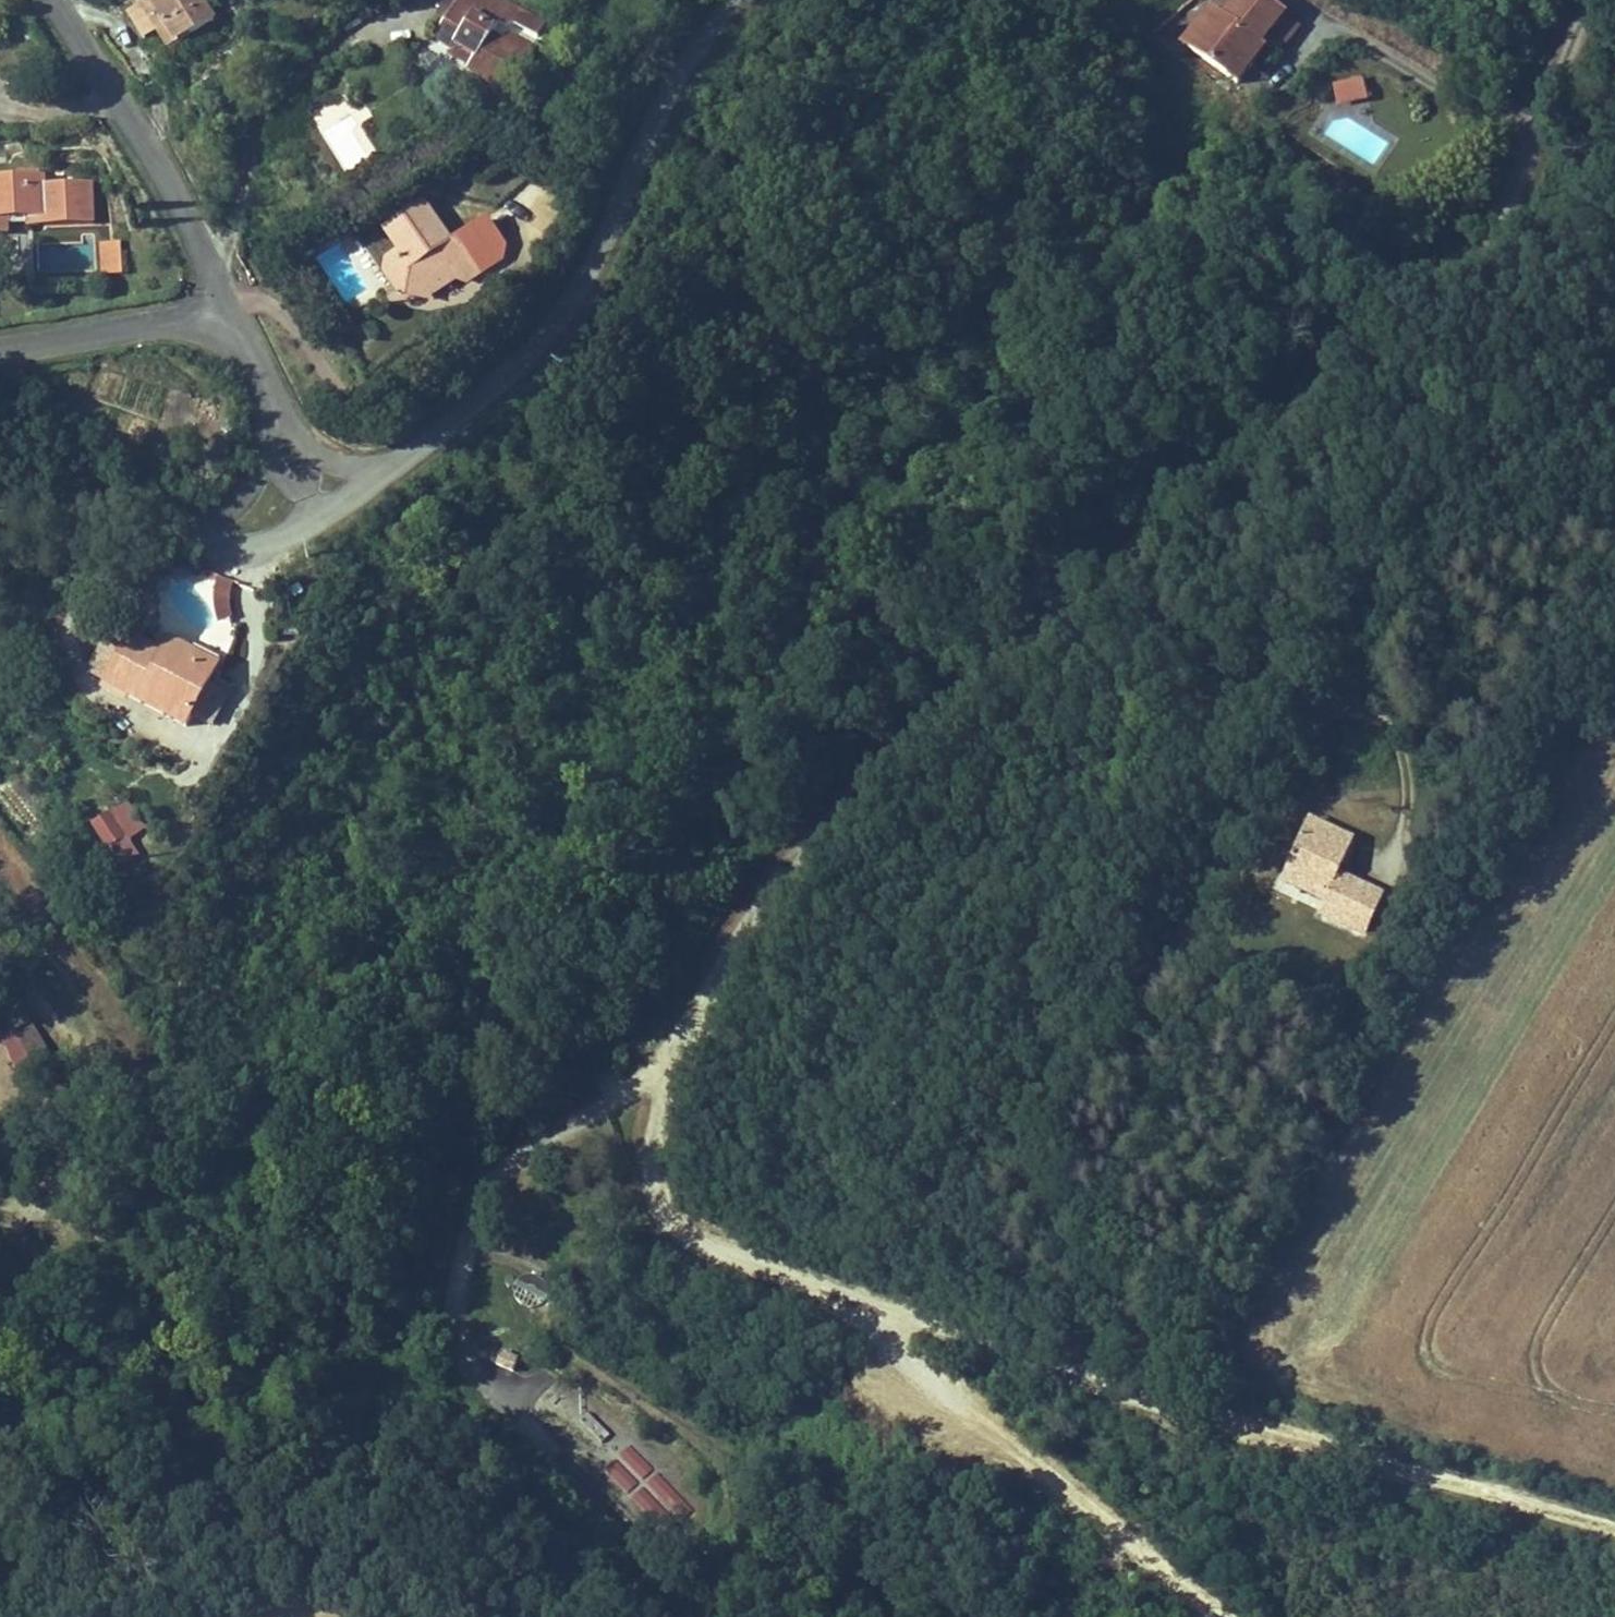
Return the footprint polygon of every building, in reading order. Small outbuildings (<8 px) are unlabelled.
[(111,3),(127,36),(145,28),(154,44),(199,20),(188,0),(117,0),(111,3)] [(528,32),(490,7),(494,0),(437,0),(434,3),(454,18),(457,14),(473,25),(464,40),(505,67),(528,32)] [(1215,5),(1208,0),(1180,42),(1238,78),(1263,38),(1257,34),(1279,0),(1218,0),(1215,5)] [(10,64),(0,45),(0,71),(10,64)] [(1362,75),(1330,84),(1336,104),(1368,95),(1362,75)] [(14,224),(71,217),(64,176),(18,179),(13,166),(0,167),(0,213),(15,212),(14,224)] [(369,218),(387,246),(376,253),(372,271),(385,295),(424,301),(429,286),(443,276),(462,283),(475,273),(456,244),(434,234),(411,193),(369,218)] [(93,245),(95,257),(112,257),(110,241),(93,245)] [(112,257),(95,257),(97,273),(115,270),(112,257)] [(231,618),(229,579),(215,579),(217,618),(231,618)] [(156,623),(126,672),(204,719),(242,655),(195,626),(186,641),(156,623)] [(114,866),(137,852),(128,838),(144,828),(127,799),(88,823),(114,866)] [(1286,814),(1263,873),(1303,888),(1298,901),(1297,910),(1348,929),(1365,884),(1323,868),(1334,832),(1286,814)] [(1303,888),(1263,873),(1258,886),(1298,901),(1303,888)] [(49,1056),(23,998),(0,1008),(0,1043),(12,1071),(49,1056)] [(550,1283),(525,1270),(511,1296),(537,1309),(550,1283)] [(628,1443),(602,1470),(665,1529),(691,1501),(628,1443)]
